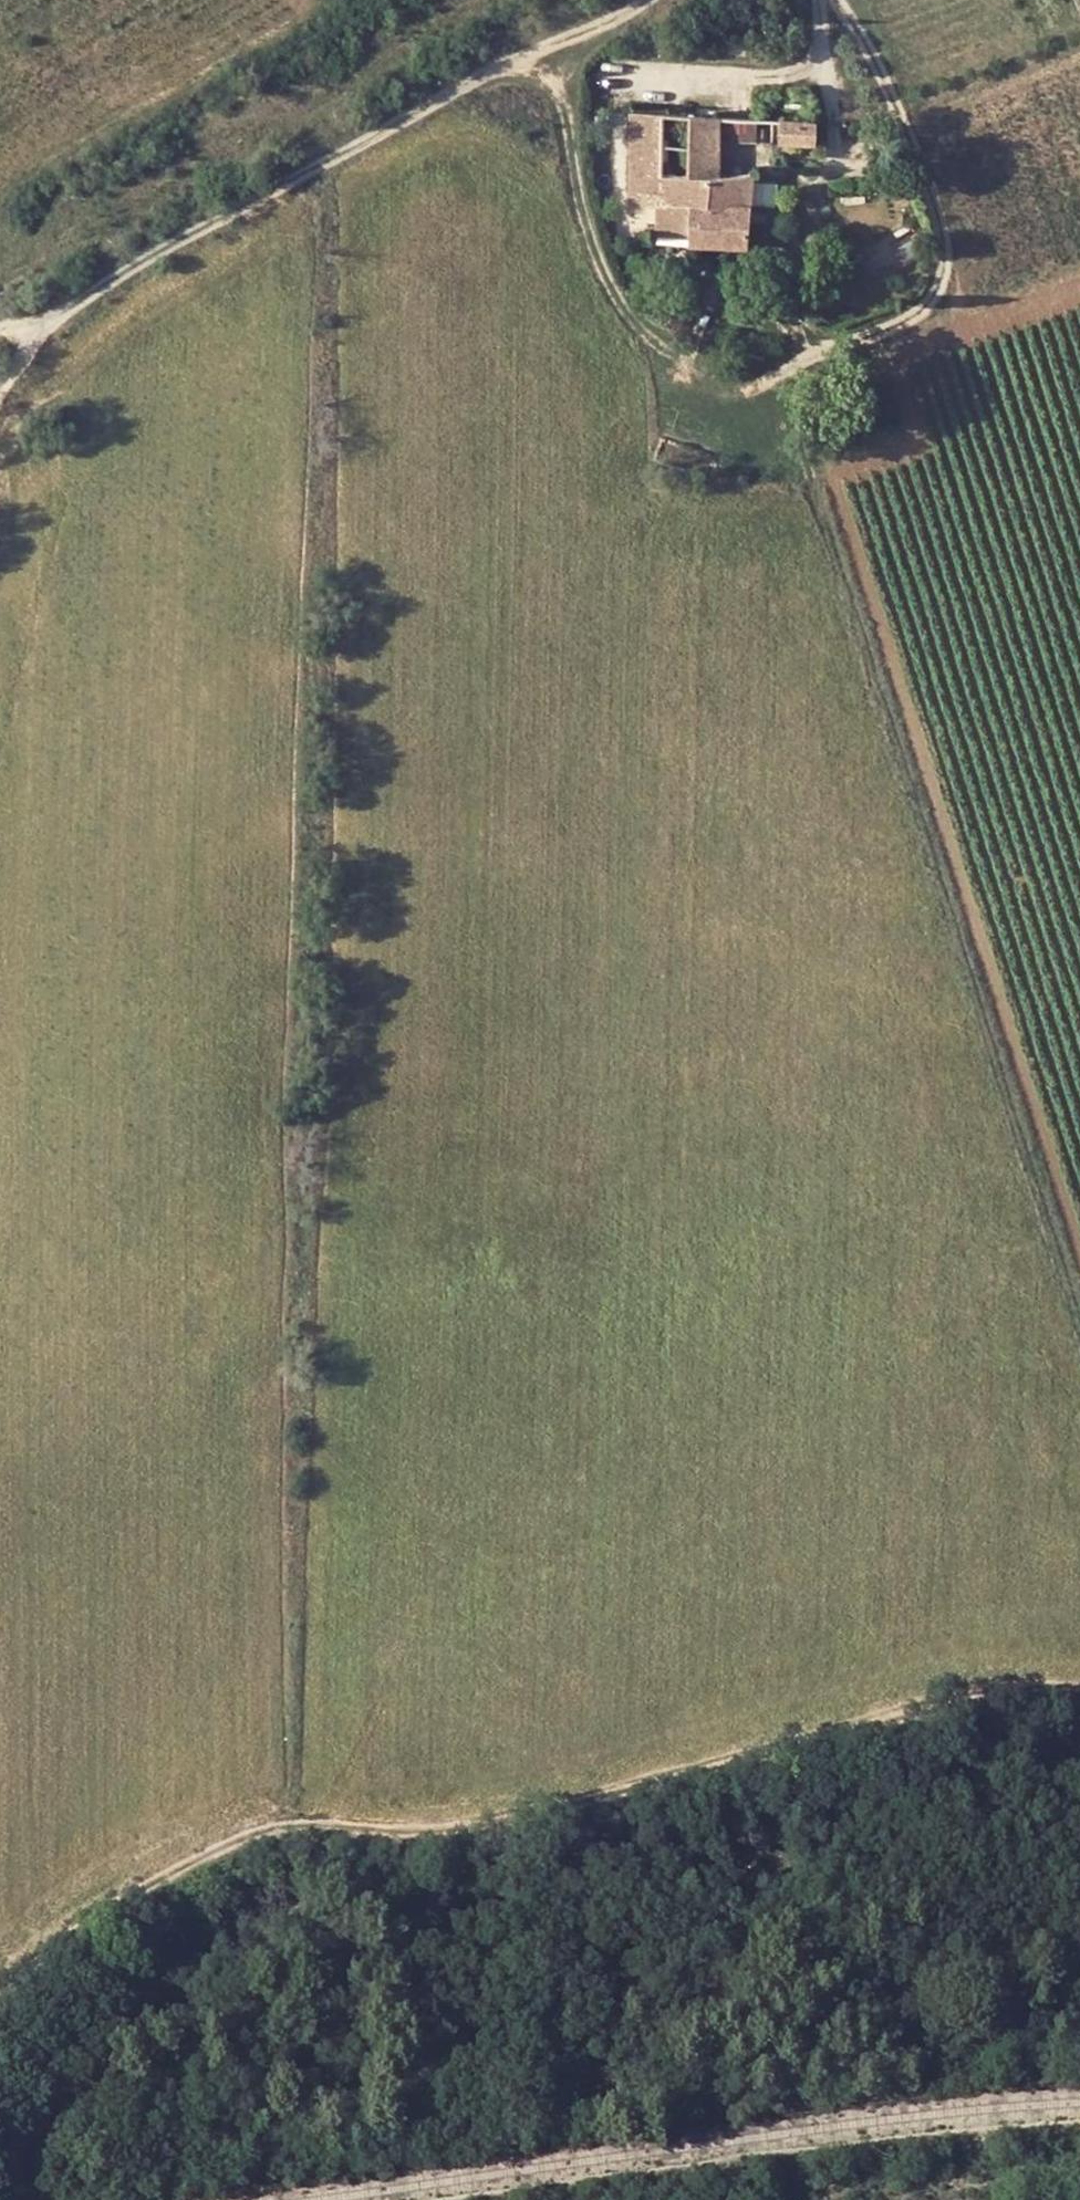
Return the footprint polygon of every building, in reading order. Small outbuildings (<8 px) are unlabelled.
[(657,232),(688,234),(689,193),(690,177),(717,174),(718,116),(634,114),(629,204),(657,205),(657,232)] [(814,140),(814,123),(779,120),(778,138),(814,140)] [(749,173),(717,174),(690,177),(689,193),(703,193),(702,242),(746,243),(749,173)] [(703,193),(689,193),(688,234),(687,242),(702,242),(703,193)]
